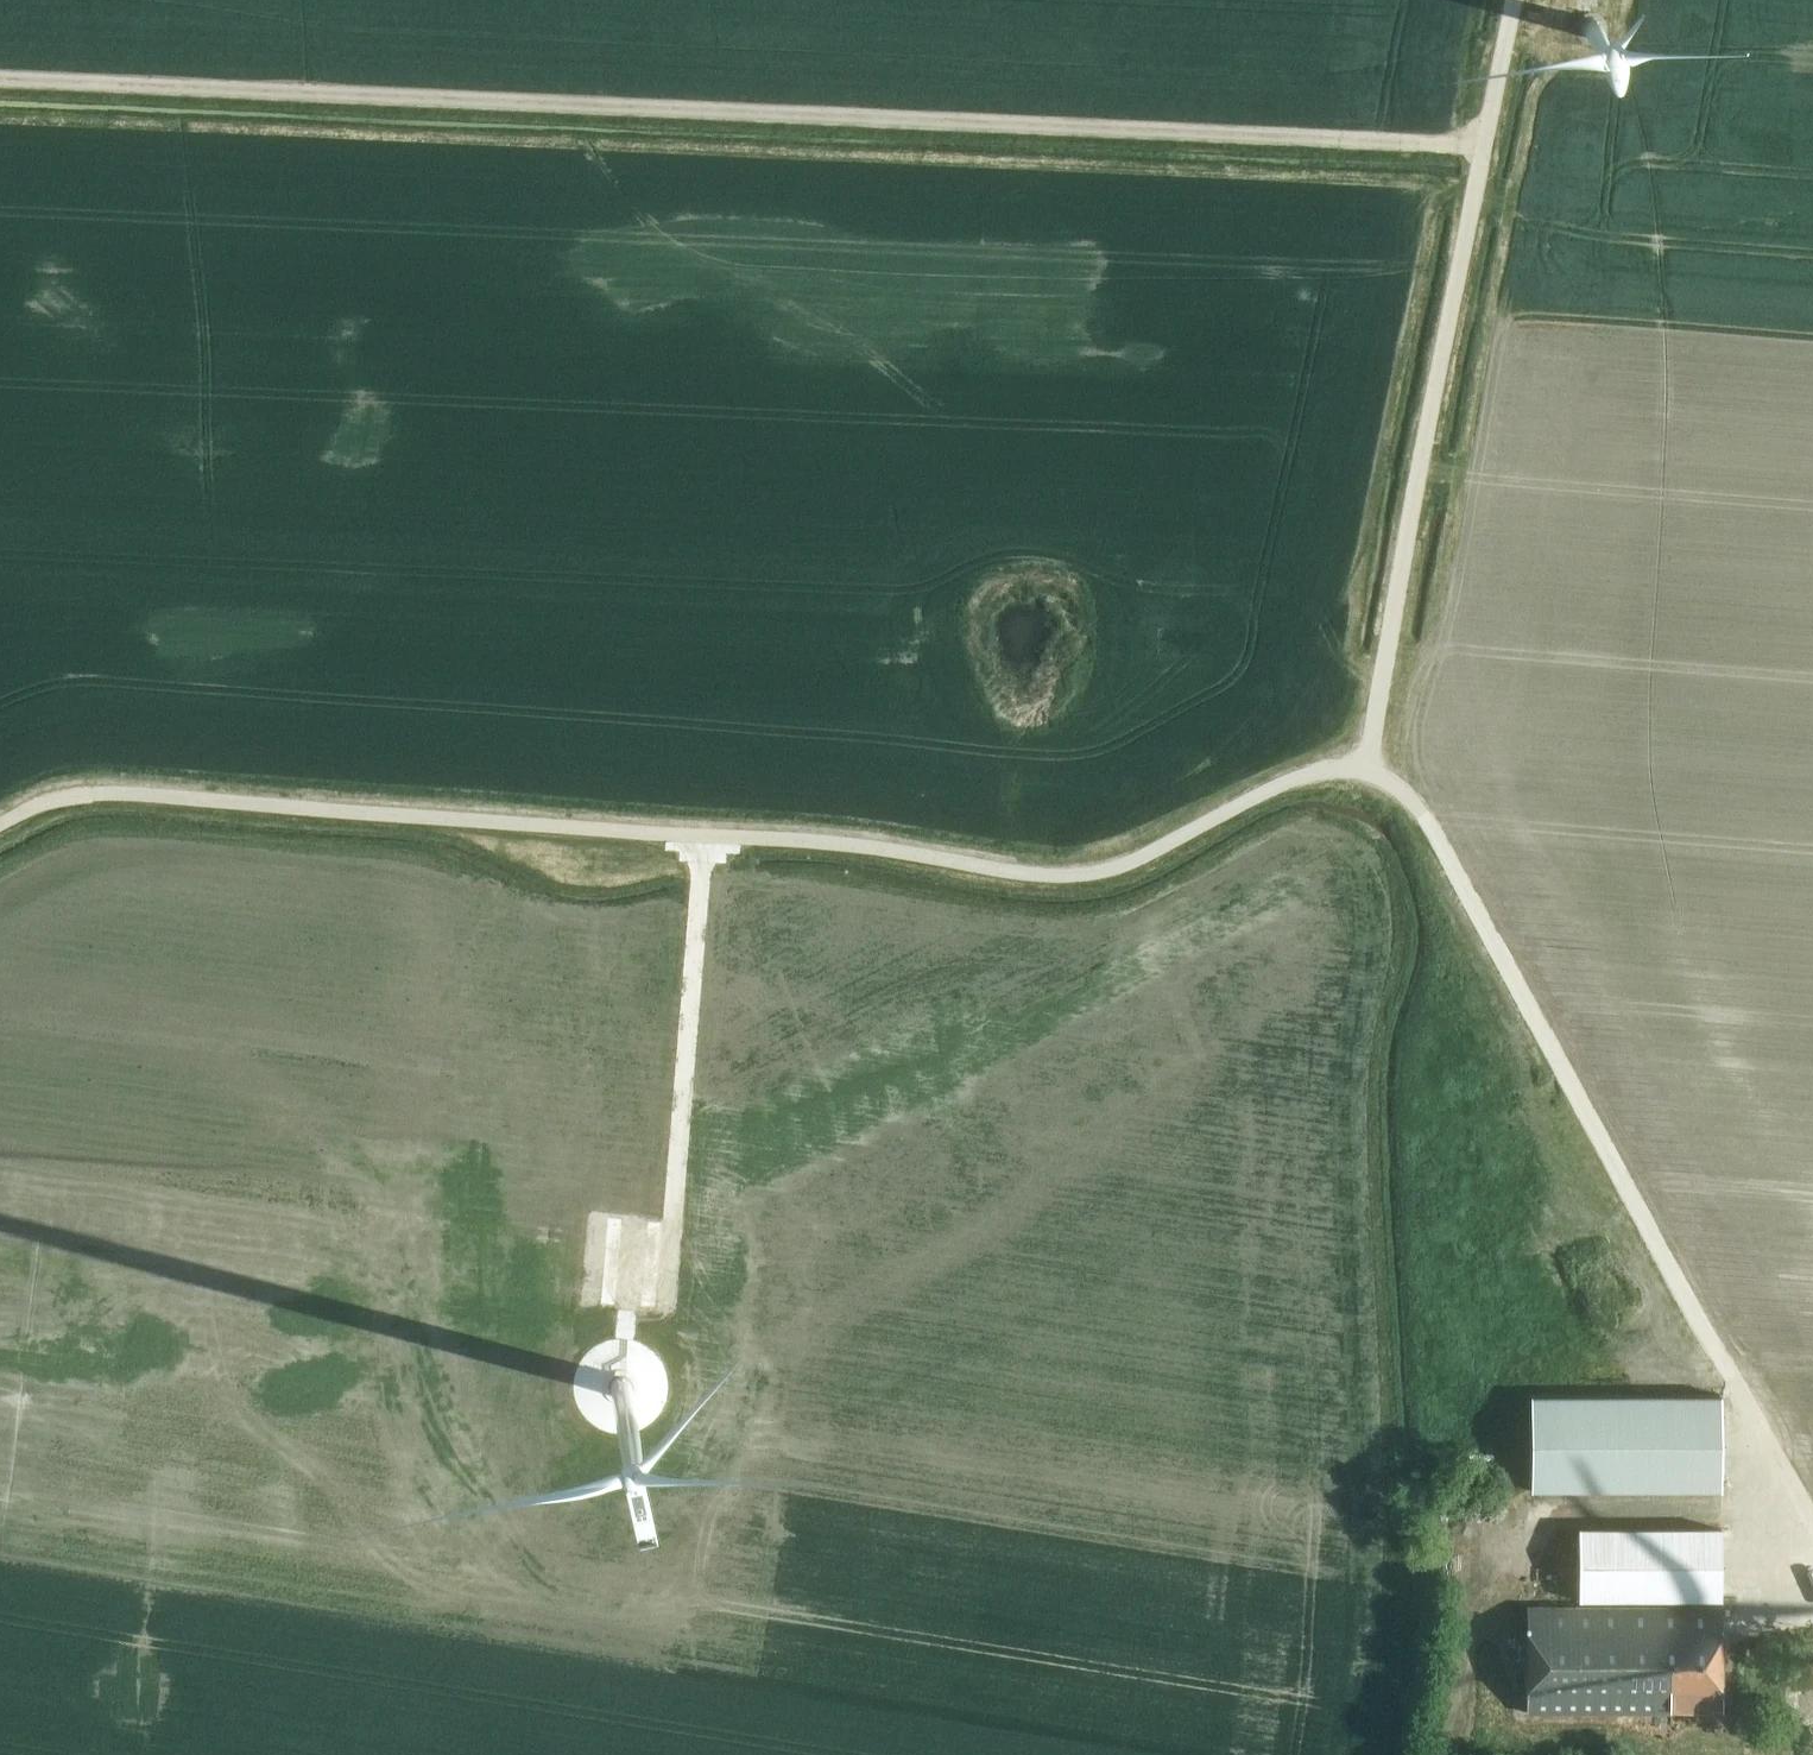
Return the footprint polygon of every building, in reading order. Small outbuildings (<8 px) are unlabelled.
[(633,1388),(633,1387),(633,1386),(633,1385),(633,1384),(632,1383),(632,1382),(631,1381),(631,1380),(630,1379),(629,1378),(628,1377),(627,1377),(626,1376),(625,1376),(624,1375),(622,1375),(621,1375),(620,1375),(618,1376),(617,1376),(616,1377),(615,1378),(613,1379),(612,1380),(611,1381),(611,1383),(610,1384),(610,1386),(610,1387),(610,1388),(611,1390),(611,1391),(612,1392),(612,1394),(614,1395),(615,1396),(616,1396),(617,1397),(618,1397),(619,1398),(621,1398),(622,1398),(624,1398),(625,1397),(627,1397),(628,1396),(629,1395),(630,1394),(631,1393),(632,1391),(632,1390),(633,1389),(633,1388)] [(1721,1395),(1531,1396),(1531,1489),(1721,1488),(1721,1395)] [(1578,1527),(1579,1601),(1722,1600),(1722,1527),(1578,1527)] [(1722,1607),(1554,1607),(1554,1583),(1533,1583),(1533,1607),(1527,1607),(1527,1712),(1671,1712),(1671,1710),(1722,1709),(1722,1607)]
